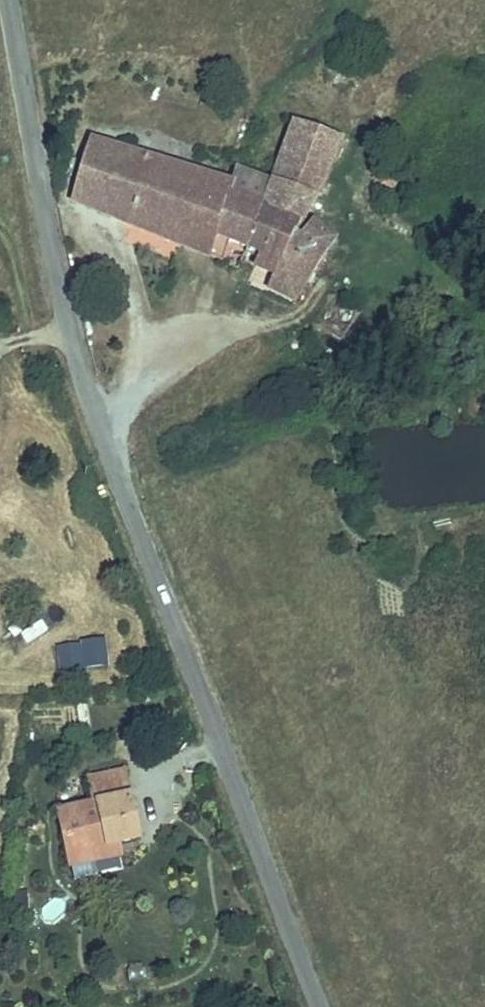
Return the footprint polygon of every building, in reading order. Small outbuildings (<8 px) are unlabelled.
[(296,127),(273,118),(249,180),(269,187),(296,127)] [(269,187),(249,180),(243,177),(237,195),(234,203),(265,215),(279,220),(300,228),(295,240),(324,258),(340,233),(316,219),(313,225),(307,223),(343,143),(296,127),(269,187)] [(104,210),(128,150),(100,139),(76,198),(104,210)] [(185,244),(210,184),(128,150),(104,210),(185,244)] [(379,182),(399,190),(405,176),(384,169),(379,182)] [(234,203),(237,195),(210,184),(185,244),(227,263),(235,242),(252,249),(265,215),(234,203)] [(279,220),(265,215),(252,249),(266,254),(279,220)] [(300,228),(279,220),(266,254),(261,269),(280,277),(295,240),(300,228)] [(300,299),(324,258),(295,240),(280,277),(276,289),(300,299)] [(331,296),(325,312),(339,317),(344,301),(331,296)] [(27,643),(48,631),(42,620),(21,632),(27,643)] [(106,638),(55,645),(59,673),(110,666),(106,638)] [(60,817),(67,858),(116,846),(135,843),(121,777),(90,785),(93,808),(60,817)] [(116,846),(67,858),(70,871),(117,859),(116,846)] [(62,899),(41,907),(47,922),(68,913),(62,899)]
